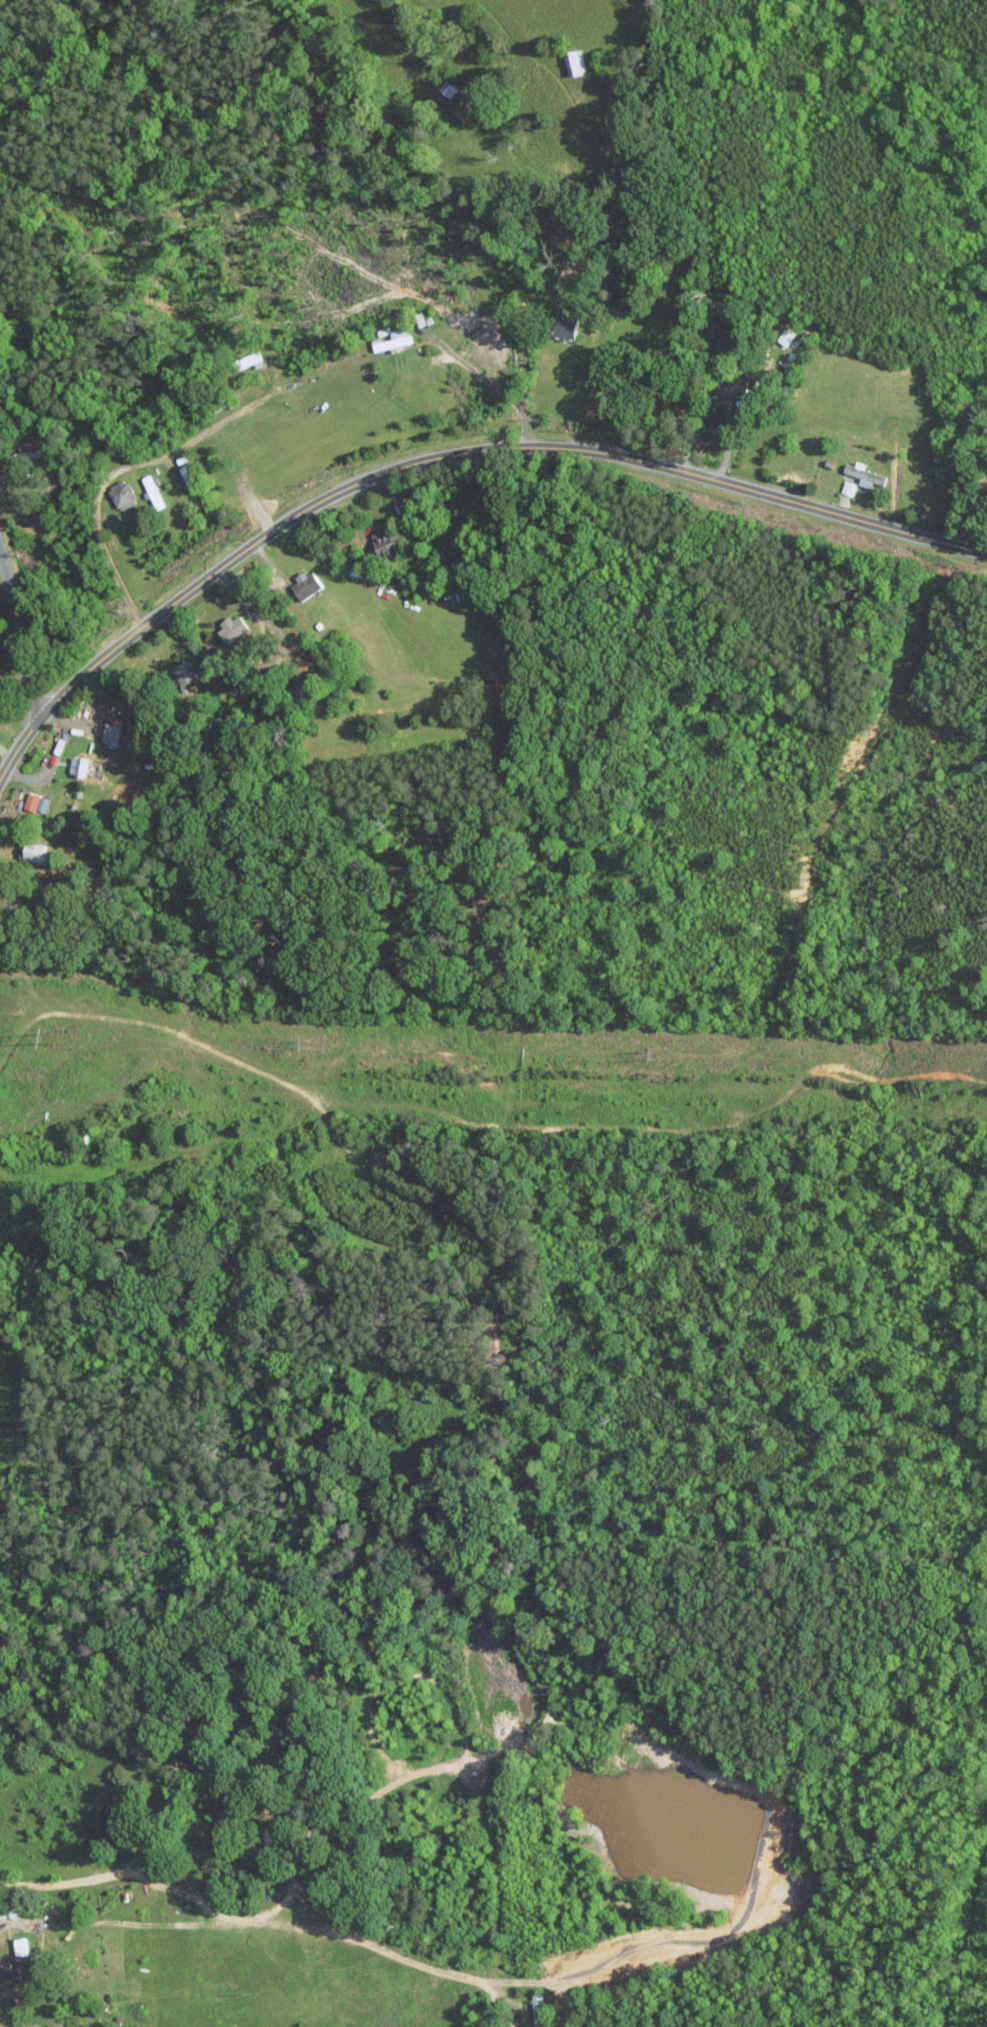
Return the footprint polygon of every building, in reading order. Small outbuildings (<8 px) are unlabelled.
[(571,76),(587,73),(582,49),(565,53),(571,76)] [(556,336),(578,337),(579,314),(568,313),(568,308),(557,307),(556,336)] [(738,323),(714,322),(713,355),(737,355),(738,323)] [(415,342),(413,333),(408,335),(406,327),(391,331),(393,336),(374,341),(376,351),(415,342)] [(860,484),(873,488),(874,482),(886,485),(889,475),(866,468),(868,463),(863,461),(862,466),(848,462),(845,471),(862,477),(860,484)] [(159,498),(151,474),(142,477),(149,501),(159,498)] [(108,487),(120,510),(138,501),(127,478),(108,487)] [(372,530),(378,557),(396,553),(390,526),(372,530)] [(290,583),(302,600),(324,586),(313,568),(290,583)] [(251,630),(241,613),(218,626),(227,642),(251,630)] [(200,678),(196,668),(210,663),(206,653),(176,664),(183,684),(200,678)] [(102,740),(135,746),(138,729),(122,726),(124,716),(107,713),(102,740)] [(69,773),(86,775),(88,757),(71,755),(69,773)] [(44,813),(48,798),(27,792),(23,807),(44,813)] [(44,844),(25,840),(21,859),(47,864),(50,852),(43,851),(44,844)] [(277,1854),(269,1830),(248,1837),(256,1860),(277,1854)]
